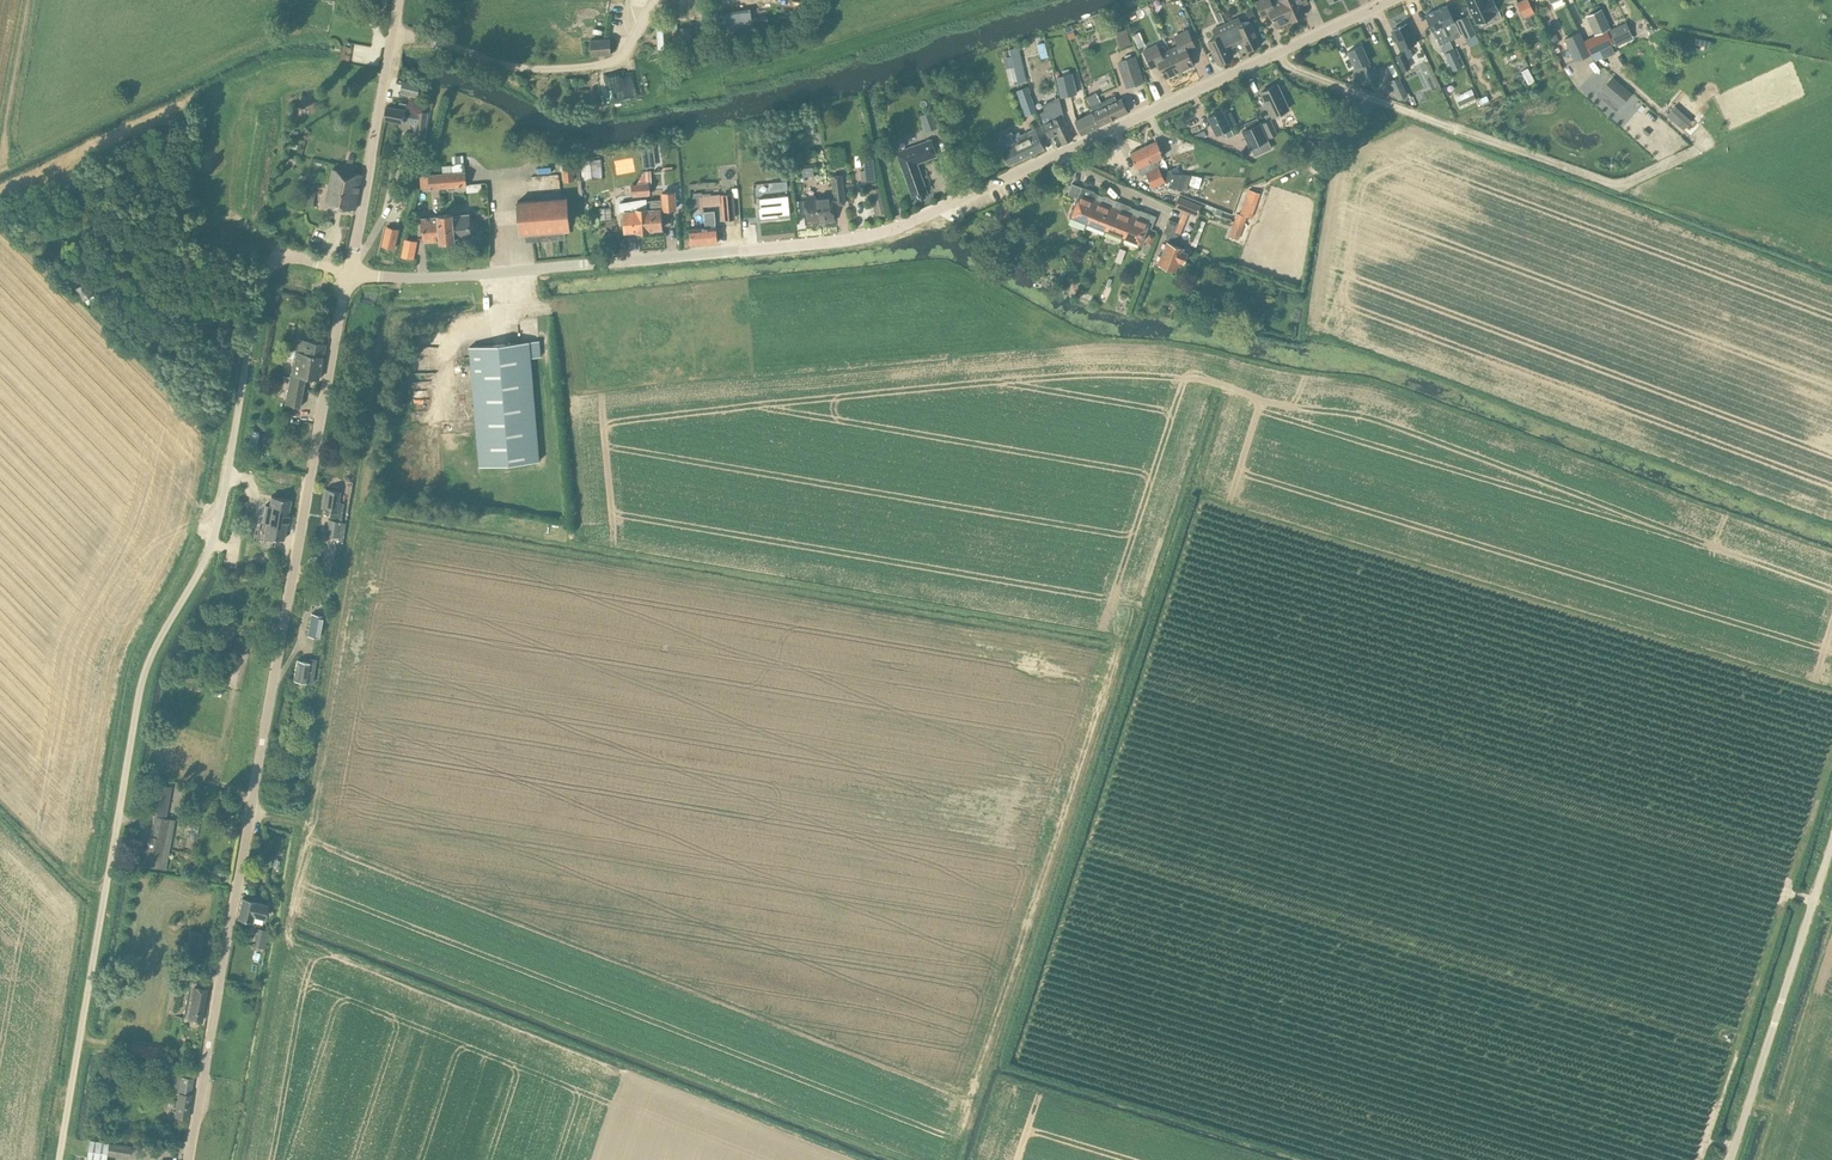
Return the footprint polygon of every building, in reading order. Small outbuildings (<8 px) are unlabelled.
[(1290,20),(1281,0),(1278,0),(1272,3),(1270,0),(1260,0),(1256,2),(1258,5),(1263,16),(1270,13),(1276,27),(1290,20)] [(1290,20),(1304,14),(1300,6),(1308,3),(1307,0),(1281,0),(1290,20)] [(1502,17),(1494,0),(1487,0),(1486,0),(1467,0),(1469,6),(1467,7),(1471,14),(1473,13),(1477,22),(1492,15),(1495,20),(1502,17)] [(1517,3),(1524,17),(1535,12),(1531,5),(1530,3),(1529,2),(1528,0),(1524,0),(1517,3)] [(1447,5),(1436,10),(1448,35),(1452,33),(1448,24),(1454,21),(1447,5)] [(1252,8),(1246,11),(1249,19),(1255,16),(1252,8)] [(1587,15),(1595,34),(1610,28),(1602,8),(1587,15)] [(1436,10),(1425,15),(1430,26),(1433,31),(1439,45),(1441,45),(1444,51),(1453,47),(1450,41),(1448,35),(1436,10)] [(754,21),(752,11),(720,14),(722,35),(754,31),(754,28),(768,25),(767,19),(754,21)] [(1797,12),(1794,20),(1802,23),(1805,16),(1797,12)] [(793,15),(793,17),(792,22),(803,23),(804,16),(793,15)] [(1466,15),(1457,19),(1465,37),(1475,32),(1466,15)] [(1238,17),(1225,23),(1233,41),(1240,38),(1246,50),(1260,44),(1255,33),(1250,22),(1242,25),(1238,17)] [(1187,18),(1181,20),(1185,27),(1190,25),(1187,18)] [(656,24),(657,38),(651,38),(652,43),(658,43),(658,50),(680,48),(678,22),(656,24)] [(1580,31),(1564,38),(1575,61),(1589,54),(1591,54),(1600,50),(1601,51),(1612,45),(1611,44),(1614,43),(1615,46),(1633,38),(1631,33),(1626,22),(1616,26),(1611,29),(1584,40),(1580,31)] [(1227,44),(1233,41),(1225,23),(1212,29),(1216,38),(1208,41),(1218,63),(1232,56),(1227,44)] [(1392,30),(1403,53),(1397,57),(1404,72),(1411,68),(1406,58),(1413,55),(1408,45),(1415,42),(1407,23),(1392,30)] [(691,27),(680,28),(681,47),(693,47),(691,27)] [(1073,42),(1069,30),(1069,28),(1064,29),(1068,44),(1073,42)] [(1131,44),(1126,28),(1114,33),(1119,48),(1131,44)] [(1188,30),(1174,36),(1179,46),(1170,50),(1180,71),(1194,65),(1188,51),(1196,47),(1190,37),(1188,30)] [(1556,33),(1548,36),(1552,45),(1559,42),(1556,33)] [(611,54),(610,39),(610,38),(591,40),(592,55),(611,54)] [(1145,45),(1142,38),(1136,41),(1139,48),(1145,45)] [(1166,78),(1180,71),(1170,50),(1161,54),(1157,44),(1143,50),(1146,56),(1151,67),(1159,64),(1166,78)] [(1369,61),(1366,56),(1361,45),(1348,51),(1355,68),(1361,65),(1364,72),(1371,69),(1368,62),(1369,61)] [(1612,45),(1601,51),(1605,59),(1616,54),(1612,45)] [(1002,52),(1003,53),(1004,59),(1010,85),(1027,80),(1018,46),(1002,51),(1002,52)] [(1454,49),(1445,54),(1453,71),(1463,67),(1454,49)] [(1143,81),(1134,57),(1121,61),(1126,73),(1123,74),(1127,86),(1143,81)] [(1563,70),(1559,60),(1553,63),(1558,72),(1563,70)] [(1528,68),(1522,71),(1528,84),(1535,80),(1528,68)] [(1108,71),(1092,79),(1099,94),(1115,86),(1108,71)] [(1079,93),(1075,74),(1058,78),(1063,97),(1079,93)] [(1399,76),(1389,81),(1398,100),(1407,95),(1399,76)] [(1612,77),(1602,89),(1621,105),(1622,105),(1632,94),(1612,77)] [(403,82),(401,92),(418,95),(420,84),(403,82)] [(1261,92),(1266,103),(1272,116),(1288,108),(1277,84),(1261,92)] [(1028,85),(1016,89),(1026,115),(1037,111),(1028,85)] [(1447,85),(1443,87),(1447,96),(1451,94),(1447,85)] [(1472,89),(1455,96),(1460,106),(1476,99),(1472,89)] [(1096,93),(1088,97),(1092,105),(1101,125),(1128,112),(1122,99),(1118,101),(1114,95),(1101,102),(1096,93)] [(1046,110),(1038,113),(1042,124),(1044,126),(1049,137),(1054,134),(1057,133),(1062,143),(1073,138),(1068,127),(1065,122),(1062,115),(1064,115),(1059,97),(1043,104),(1046,110)] [(384,119),(403,122),(404,122),(416,124),(415,133),(425,135),(427,113),(418,112),(406,110),(406,104),(399,103),(399,109),(386,107),(384,119)] [(1094,111),(1075,120),(1076,123),(1082,134),(1101,125),(1092,105),(1091,106),(1094,111)] [(1684,129),(1691,120),(1675,106),(1667,115),(1684,129)] [(1208,117),(1213,128),(1216,133),(1223,130),(1227,137),(1234,134),(1228,121),(1223,110),(1208,117)] [(932,111),(919,115),(925,132),(938,128),(932,111)] [(1270,120),(1263,123),(1269,137),(1277,133),(1270,120)] [(1250,146),(1267,138),(1259,122),(1242,130),(1250,146)] [(998,141),(1009,164),(1044,148),(1035,129),(1021,135),(1019,131),(998,141)] [(1325,150),(1309,138),(1303,145),(1317,156),(1325,150)] [(937,155),(933,144),(931,139),(896,151),(909,186),(913,198),(915,197),(917,200),(926,197),(925,193),(927,192),(917,163),(937,155)] [(1157,141),(1143,147),(1155,172),(1180,173),(1178,167),(1169,170),(1168,169),(1159,168),(1158,166),(1160,165),(1157,158),(1163,155),(1162,152),(1157,141)] [(1143,147),(1130,153),(1141,175),(1146,173),(1152,187),(1160,183),(1165,181),(1169,183),(1168,187),(1186,192),(1191,175),(1180,173),(1155,172),(1143,147)] [(865,170),(860,170),(861,181),(876,179),(873,157),(864,158),(865,170)] [(582,162),(583,180),(601,178),(600,160),(582,162)] [(563,165),(564,181),(574,180),(572,164),(563,165)] [(362,174),(333,169),(333,168),(326,203),(356,209),(362,174)] [(646,171),(635,184),(640,184),(641,194),(649,194),(648,183),(651,183),(650,170),(646,171)] [(451,173),(452,186),(466,185),(465,172),(451,173)] [(452,186),(451,173),(436,174),(437,188),(452,186)] [(816,199),(815,196),(805,197),(806,208),(808,220),(834,217),(833,205),(845,203),(843,191),(841,175),(832,176),(834,195),(831,195),(831,197),(816,199)] [(1087,222),(1099,194),(1098,194),(1098,195),(1094,194),(1095,191),(1082,186),(1082,187),(1072,183),(1068,194),(1078,197),(1070,215),(1087,222)] [(640,184),(635,184),(632,184),(633,195),(641,194),(640,184)] [(879,187),(872,189),(876,205),(883,203),(879,187)] [(1232,189),(1230,195),(1236,197),(1238,191),(1232,189)] [(1240,214),(1247,217),(1252,218),(1260,193),(1248,189),(1240,214)] [(306,190),(304,204),(314,206),(316,191),(306,190)] [(661,192),(662,211),(677,210),(675,191),(661,192)] [(721,205),(720,194),(711,195),(711,193),(702,193),(702,192),(693,193),(693,196),(692,196),(693,215),(704,214),(705,213),(704,211),(704,208),(704,206),(721,205)] [(733,193),(721,194),(723,220),(735,219),(733,193)] [(1099,194),(1087,222),(1106,229),(1117,200),(1103,195),(1102,197),(1099,196),(1099,194)] [(788,195),(760,198),(760,208),(759,208),(760,218),(778,216),(778,215),(790,214),(788,195)] [(526,232),(526,240),(565,237),(564,229),(570,228),(567,197),(518,201),(520,233),(526,232)] [(1179,223),(1178,223),(1169,219),(1163,232),(1170,235),(1168,241),(1167,241),(1158,263),(1169,267),(1174,269),(1178,260),(1183,262),(1187,252),(1182,250),(1183,248),(1176,246),(1189,213),(1198,217),(1203,206),(1180,197),(1176,208),(1183,211),(1179,223)] [(1117,200),(1106,229),(1124,237),(1135,208),(1134,210),(1130,208),(1131,206),(1117,200)] [(611,206),(599,207),(600,220),(612,219),(611,206)] [(652,221),(651,210),(648,210),(648,208),(636,209),(636,211),(624,212),(625,231),(635,231),(634,219),(637,219),(637,221),(648,219),(648,221),(652,221)] [(1003,223),(1012,220),(1009,208),(999,211),(1003,223)] [(1135,208),(1124,237),(1141,243),(1147,227),(1151,228),(1156,216),(1140,209),(1139,212),(1135,210),(1136,208),(1135,208)] [(634,219),(635,231),(638,230),(638,232),(649,231),(649,230),(662,229),(660,209),(651,210),(652,221),(648,221),(648,219),(637,221),(637,219),(634,219)] [(455,238),(471,236),(469,214),(461,214),(461,210),(451,211),(452,213),(444,214),(445,230),(455,229),(455,238)] [(716,221),(715,213),(715,211),(704,211),(705,213),(704,214),(705,230),(690,232),(690,233),(692,245),(717,242),(716,230),(716,229),(715,229),(714,221),(716,221)] [(1239,239),(1247,217),(1240,214),(1237,213),(1229,235),(1239,239)] [(445,230),(444,214),(439,215),(439,216),(422,218),(424,240),(441,239),(441,241),(454,240),(454,238),(455,238),(455,229),(445,230)] [(392,218),(391,221),(392,225),(396,226),(400,224),(401,220),(399,217),(395,216),(392,218)] [(386,226),(381,246),(394,249),(395,249),(400,229),(399,229),(386,226)] [(141,231),(135,247),(145,251),(151,235),(141,231)] [(1155,235),(1149,233),(1145,243),(1146,243),(1145,248),(1149,250),(1155,235)] [(1061,283),(1066,271),(1063,269),(1060,275),(1058,277),(1052,274),(1050,278),(1061,283)] [(92,293),(84,281),(80,274),(72,280),(76,286),(84,298),(92,293)] [(1061,285),(1058,291),(1062,293),(1064,289),(1065,289),(1068,288),(1069,286),(1067,283),(1065,282),(1062,283),(1062,285),(1061,285)] [(1104,295),(1100,302),(1108,305),(1111,298),(1104,295)] [(1255,315),(1253,325),(1262,327),(1264,317),(1255,315)] [(155,321),(150,331),(157,335),(161,325),(155,321)] [(286,404),(294,406),(301,407),(307,376),(320,378),(326,344),(300,339),(299,346),(302,346),(301,351),(291,350),(289,358),(295,359),(293,372),(292,372),(286,404)] [(544,363),(541,340),(529,341),(532,364),(544,363)] [(470,346),(471,358),(480,466),(539,461),(529,341),(470,346)] [(325,534),(342,537),(343,537),(344,527),(339,526),(343,503),(338,502),(340,491),(326,488),(323,508),(330,509),(328,519),(325,534)] [(294,495),(274,492),(273,502),(269,501),(267,514),(271,515),(268,530),(267,534),(287,538),(288,534),(294,495)] [(329,595),(332,581),(320,579),(317,593),(329,595)] [(307,635),(319,637),(323,615),(311,613),(307,635)] [(221,650),(228,652),(232,636),(241,638),(243,629),(227,625),(221,650)] [(294,679),(305,681),(312,683),(317,659),(310,657),(309,662),(297,660),(294,679)] [(161,779),(159,784),(156,784),(151,812),(165,814),(170,786),(176,788),(177,782),(161,779)] [(273,792),(285,794),(286,787),(274,784),(273,792)] [(174,820),(157,817),(154,837),(150,836),(145,864),(165,868),(170,840),(171,840),(174,820)] [(189,826),(188,833),(190,833),(189,837),(197,839),(199,824),(192,823),(191,827),(189,826)] [(249,920),(252,921),(254,923),(259,924),(263,921),(263,918),(264,918),(267,902),(254,900),(242,898),(238,917),(249,920)] [(264,947),(268,930),(260,928),(256,945),(264,947)] [(191,962),(189,974),(196,975),(198,964),(191,962)] [(201,1021),(207,989),(189,986),(183,1018),(201,1021)] [(133,1042),(130,1054),(162,1060),(164,1047),(133,1042)] [(161,1089),(167,1090),(174,1091),(174,1093),(179,1094),(176,1115),(188,1117),(191,1093),(193,1077),(182,1075),(177,1075),(163,1072),(161,1089)] [(100,1159),(106,1159),(107,1153),(131,1157),(133,1146),(90,1139),(87,1159),(94,1159),(94,1158),(100,1159)]
